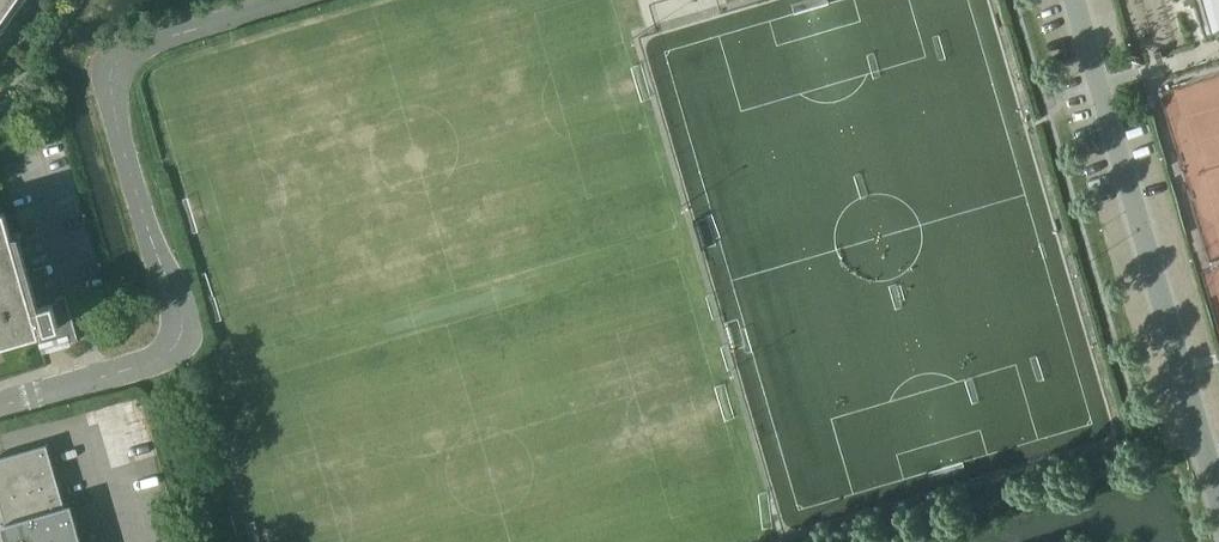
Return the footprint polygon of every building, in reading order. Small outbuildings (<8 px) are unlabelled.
[(24,0),(0,0),(0,34),(24,0)] [(1203,36),(1212,33),(1216,30),(1218,30),(1218,0),(1193,0),(1203,36)] [(1161,55),(1160,51),(1153,53),(1155,60),(1162,58),(1162,57),(1161,55)] [(37,336),(40,344),(66,336),(68,343),(78,340),(65,296),(55,299),(56,302),(38,308),(32,310),(3,212),(0,213),(0,347),(37,336)] [(0,459),(0,508),(3,518),(8,536),(10,541),(80,541),(69,506),(64,507),(46,445),(0,459)]
